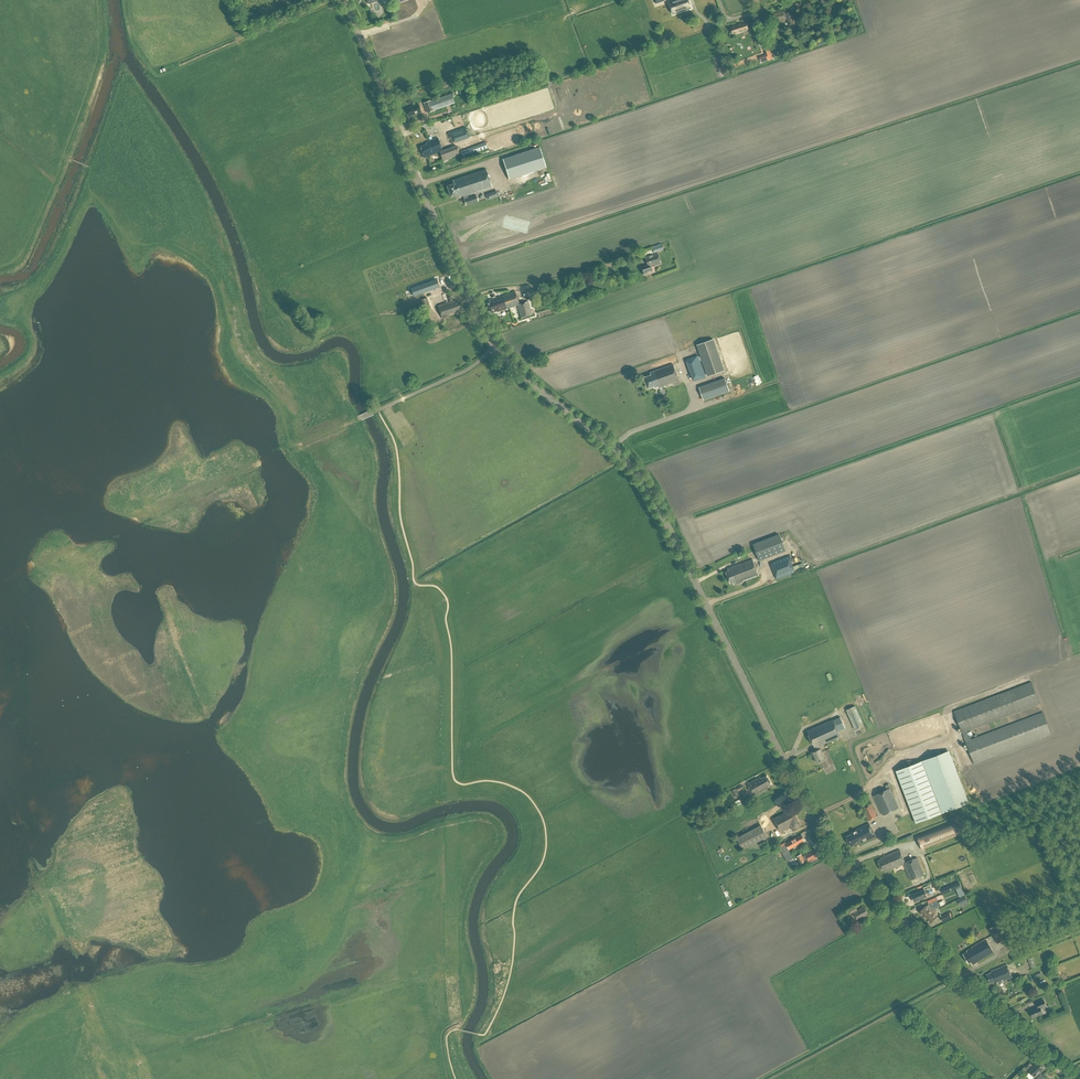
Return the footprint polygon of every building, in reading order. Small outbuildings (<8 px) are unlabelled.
[(689,0),(677,0),(669,3),(673,14),(691,8),(689,0)] [(791,12),(785,14),(784,11),(774,14),(775,16),(773,16),(774,21),(775,21),(776,25),(781,23),(781,21),(786,19),(786,17),(786,16),(789,25),(794,23),(791,12)] [(750,30),(747,22),(732,26),(733,28),(731,28),(733,35),(750,30)] [(432,86),(433,90),(450,85),(449,81),(432,86)] [(430,102),(430,100),(424,103),(428,113),(455,103),(451,94),(430,102)] [(412,108),(407,109),(407,110),(407,111),(408,113),(409,113),(409,116),(414,114),(414,115),(415,114),(415,115),(418,114),(418,113),(421,112),(418,105),(411,107),(412,108)] [(469,138),(477,135),(474,125),(466,128),(466,126),(448,133),(452,145),(470,138),(469,138)] [(440,152),(443,161),(460,155),(459,152),(464,151),(462,144),(457,146),(443,151),(438,137),(429,140),(429,141),(426,142),(427,144),(420,146),(424,158),(440,152)] [(488,148),(486,144),(461,153),(463,157),(488,148)] [(547,167),(541,147),(504,159),(510,180),(547,167)] [(464,199),(466,205),(478,201),(476,195),(468,198),(467,196),(492,187),(486,169),(453,180),(454,184),(447,186),(449,192),(449,193),(450,195),(450,196),(451,197),(458,194),(458,197),(463,195),(463,197),(464,199)] [(500,189),(488,193),(490,199),(502,195),(500,189)] [(652,247),(653,253),(663,249),(661,244),(652,247)] [(642,270),(644,275),(653,272),(651,267),(652,265),(661,262),(658,253),(645,258),(647,265),(645,269),(642,270)] [(436,279),(411,288),(414,296),(439,287),(436,279)] [(496,312),(517,305),(521,318),(532,314),(528,301),(519,304),(515,292),(489,300),(490,303),(488,304),(491,312),(496,311),(496,312)] [(448,297),(450,302),(449,303),(449,302),(438,305),(442,319),(445,318),(445,317),(456,313),(461,311),(458,302),(456,303),(455,300),(453,301),(451,296),(448,297)] [(420,300),(423,309),(430,307),(427,298),(420,300)] [(716,339),(698,344),(702,358),(705,357),(705,358),(711,357),(713,366),(712,366),(711,363),(707,364),(710,375),(722,372),(721,368),(723,368),(716,339)] [(686,359),(693,381),(706,377),(699,355),(686,359)] [(647,384),(646,385),(647,387),(648,388),(648,389),(654,387),(654,388),(658,387),(658,388),(679,381),(674,365),(651,373),(652,375),(644,378),(647,384)] [(725,378),(699,387),(703,400),(729,391),(725,378)] [(753,545),(759,561),(785,551),(779,535),(753,545)] [(770,564),(776,580),(795,573),(789,556),(770,564)] [(755,557),(744,561),(748,570),(751,579),(762,575),(755,557)] [(728,578),(748,570),(744,561),(727,567),(728,568),(725,569),(728,578)] [(751,579),(748,570),(728,578),(731,586),(734,585),(751,579)] [(1043,713),(972,740),(970,736),(968,737),(967,732),(1040,704),(1031,682),(954,711),(974,764),(1051,734),(1043,713)] [(846,710),(855,730),(864,726),(855,706),(846,710)] [(813,752),(817,763),(825,759),(820,749),(819,746),(841,736),(838,731),(845,728),(840,718),(834,720),(833,719),(807,731),(815,748),(816,751),(813,752)] [(968,803),(948,751),(896,771),(916,823),(968,803)] [(772,784),(767,776),(761,779),(761,777),(748,784),(754,795),(769,787),(768,786),(772,784)] [(899,808),(890,788),(874,796),(883,816),(899,808)] [(863,808),(869,821),(877,817),(871,804),(863,808)] [(786,812),(774,818),(781,832),(791,827),(793,831),(802,826),(793,810),(786,813),(786,812)] [(917,836),(922,849),(960,835),(955,822),(917,836)] [(846,837),(851,846),(854,845),(855,846),(876,836),(869,824),(851,832),(852,834),(846,837)] [(737,838),(743,850),(767,837),(761,825),(737,838)] [(786,843),(789,850),(805,841),(801,835),(786,843)] [(788,850),(786,845),(785,846),(784,843),(780,845),(783,853),(788,850)] [(797,856),(801,863),(805,861),(807,859),(809,863),(817,858),(816,856),(819,855),(819,854),(819,855),(816,850),(815,851),(814,849),(810,852),(808,853),(805,854),(804,854),(805,855),(802,856),(801,854),(797,856)] [(886,872),(904,864),(911,880),(924,874),(917,858),(905,863),(900,850),(880,858),(881,859),(878,861),(882,870),(884,869),(886,872)] [(959,883),(942,890),(943,894),(961,887),(959,883)] [(924,887),(924,889),(911,894),(914,902),(927,896),(934,893),(931,885),(924,887)] [(966,896),(958,900),(960,905),(969,901),(966,896)] [(928,905),(926,907),(925,906),(919,912),(925,918),(933,909),(941,906),(939,902),(938,902),(936,898),(928,901),(929,904),(928,905)] [(855,906),(849,910),(851,913),(853,912),(858,921),(861,919),(861,918),(865,916),(867,915),(866,914),(868,913),(865,908),(863,909),(863,907),(858,910),(855,906)] [(925,918),(930,923),(936,919),(936,917),(934,915),(936,913),(933,910),(925,918)] [(941,917),(943,922),(951,918),(949,913),(941,917)] [(989,929),(997,943),(1004,938),(995,925),(989,929)] [(963,954),(968,963),(971,962),(972,965),(994,952),(986,939),(972,947),(967,951),(967,952),(963,954)] [(1027,959),(1031,969),(1036,967),(1032,957),(1027,959)] [(992,971),(992,972),(986,975),(990,982),(992,981),(993,982),(996,980),(997,983),(1012,977),(1007,965),(992,971)] [(1030,1010),(1033,1018),(1043,1014),(1041,1008),(1046,1006),(1044,1000),(1037,1003),(1038,1007),(1030,1010)] [(1028,1071),(1035,1078),(1046,1067),(1039,1060),(1028,1071)]
